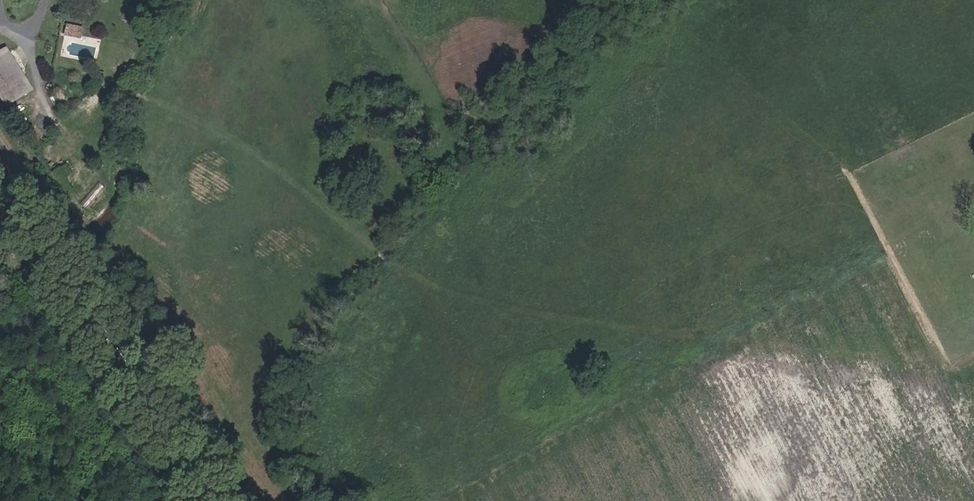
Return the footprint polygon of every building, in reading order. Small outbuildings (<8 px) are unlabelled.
[(76,28),(75,37),(86,39),(87,30),(76,28)] [(10,62),(0,47),(0,69),(10,62)] [(0,69),(0,80),(16,106),(20,110),(44,94),(20,56),(10,62),(0,69)]
